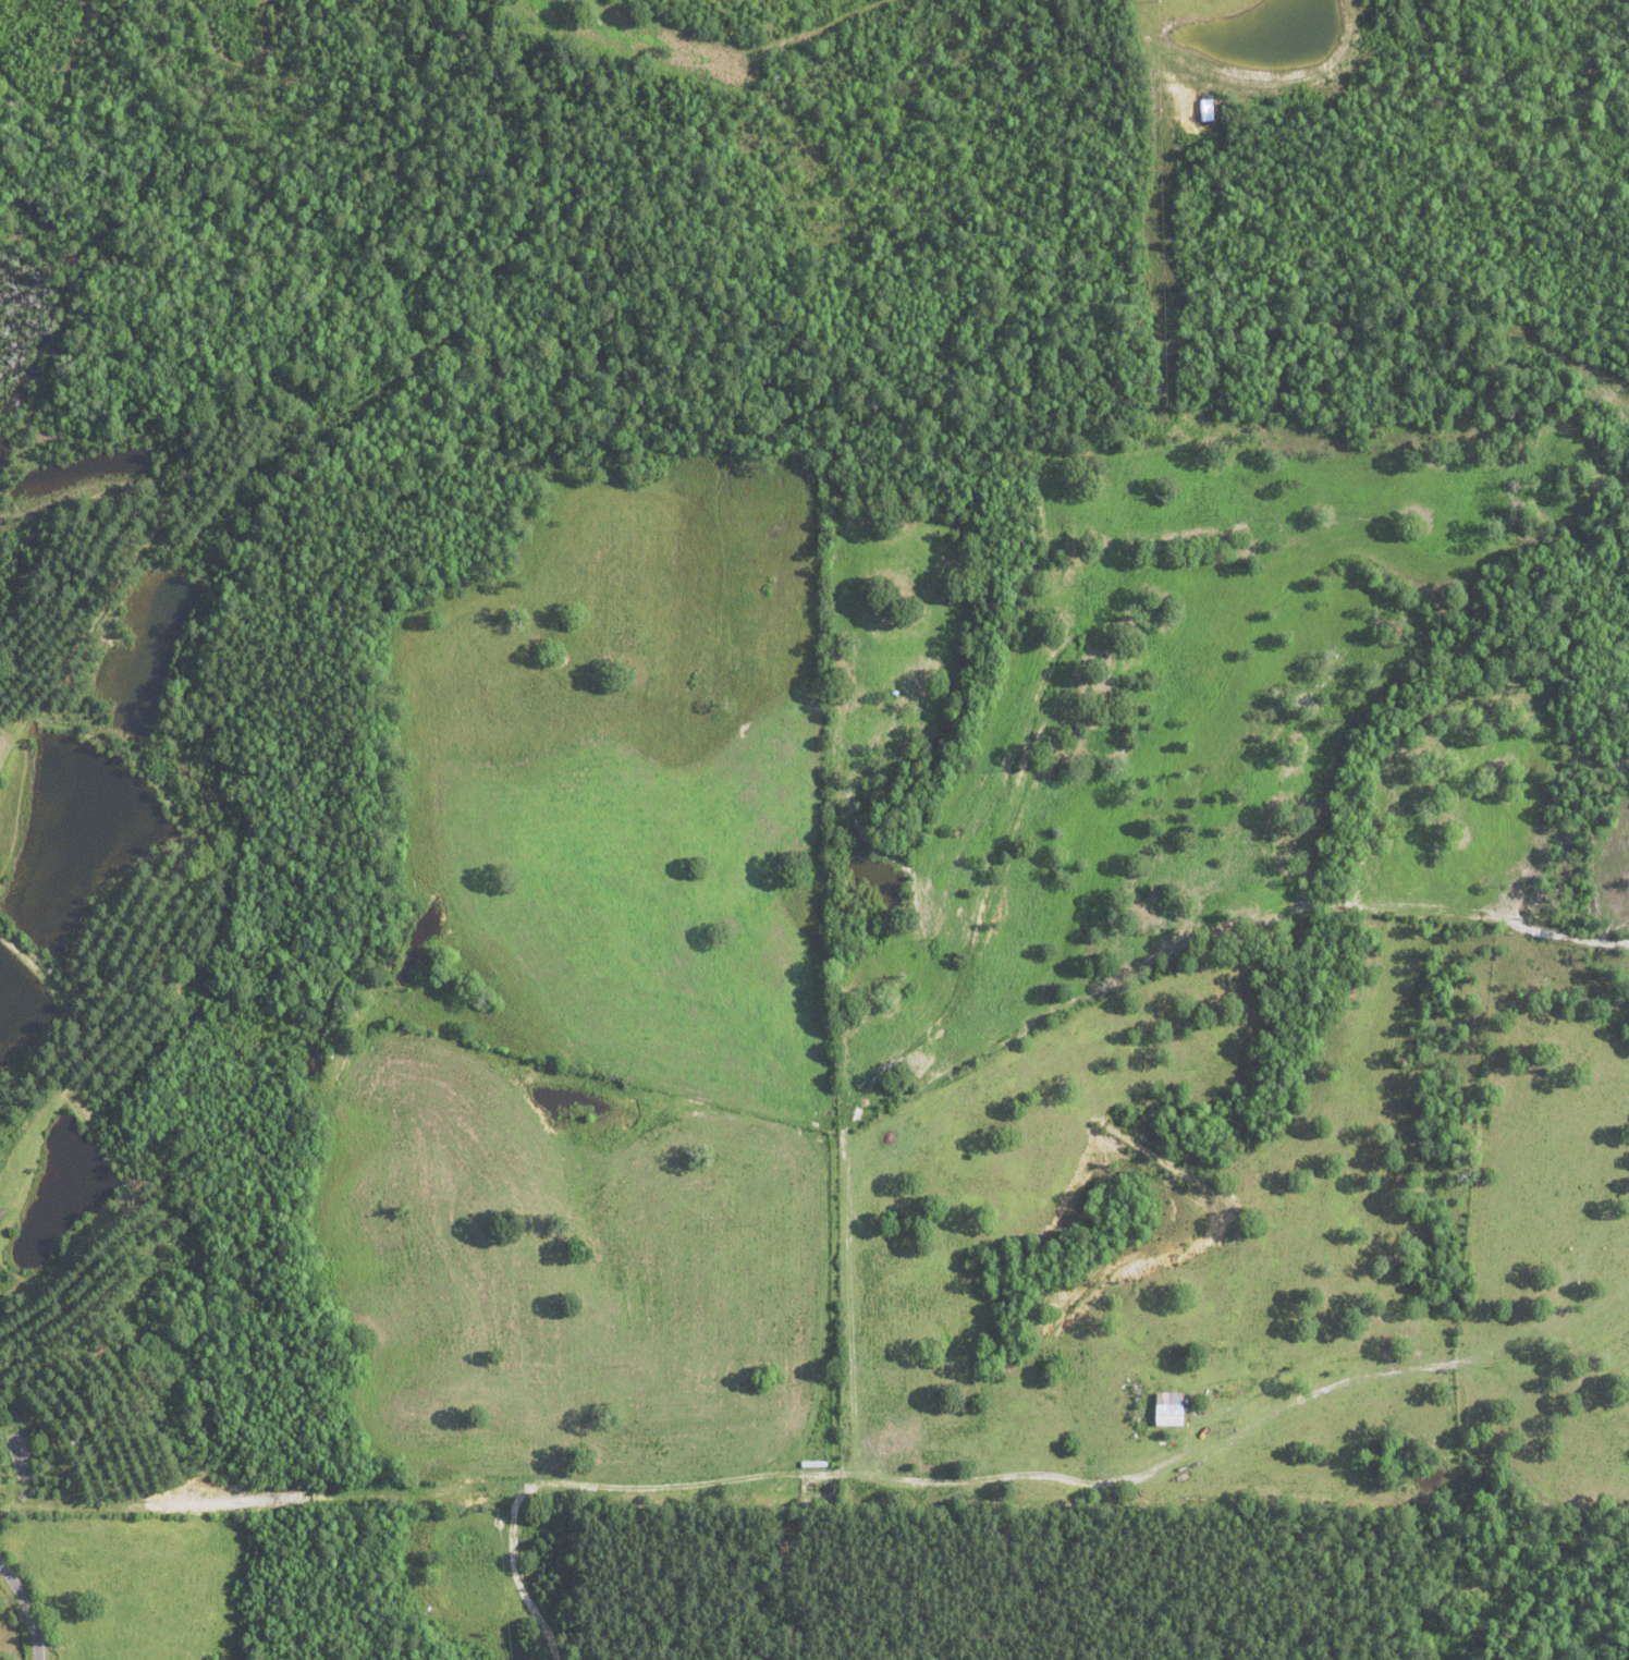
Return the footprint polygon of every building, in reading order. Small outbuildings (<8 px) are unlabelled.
[(1181,1393),(1154,1392),(1154,1426),(1181,1426),(1181,1393)]
